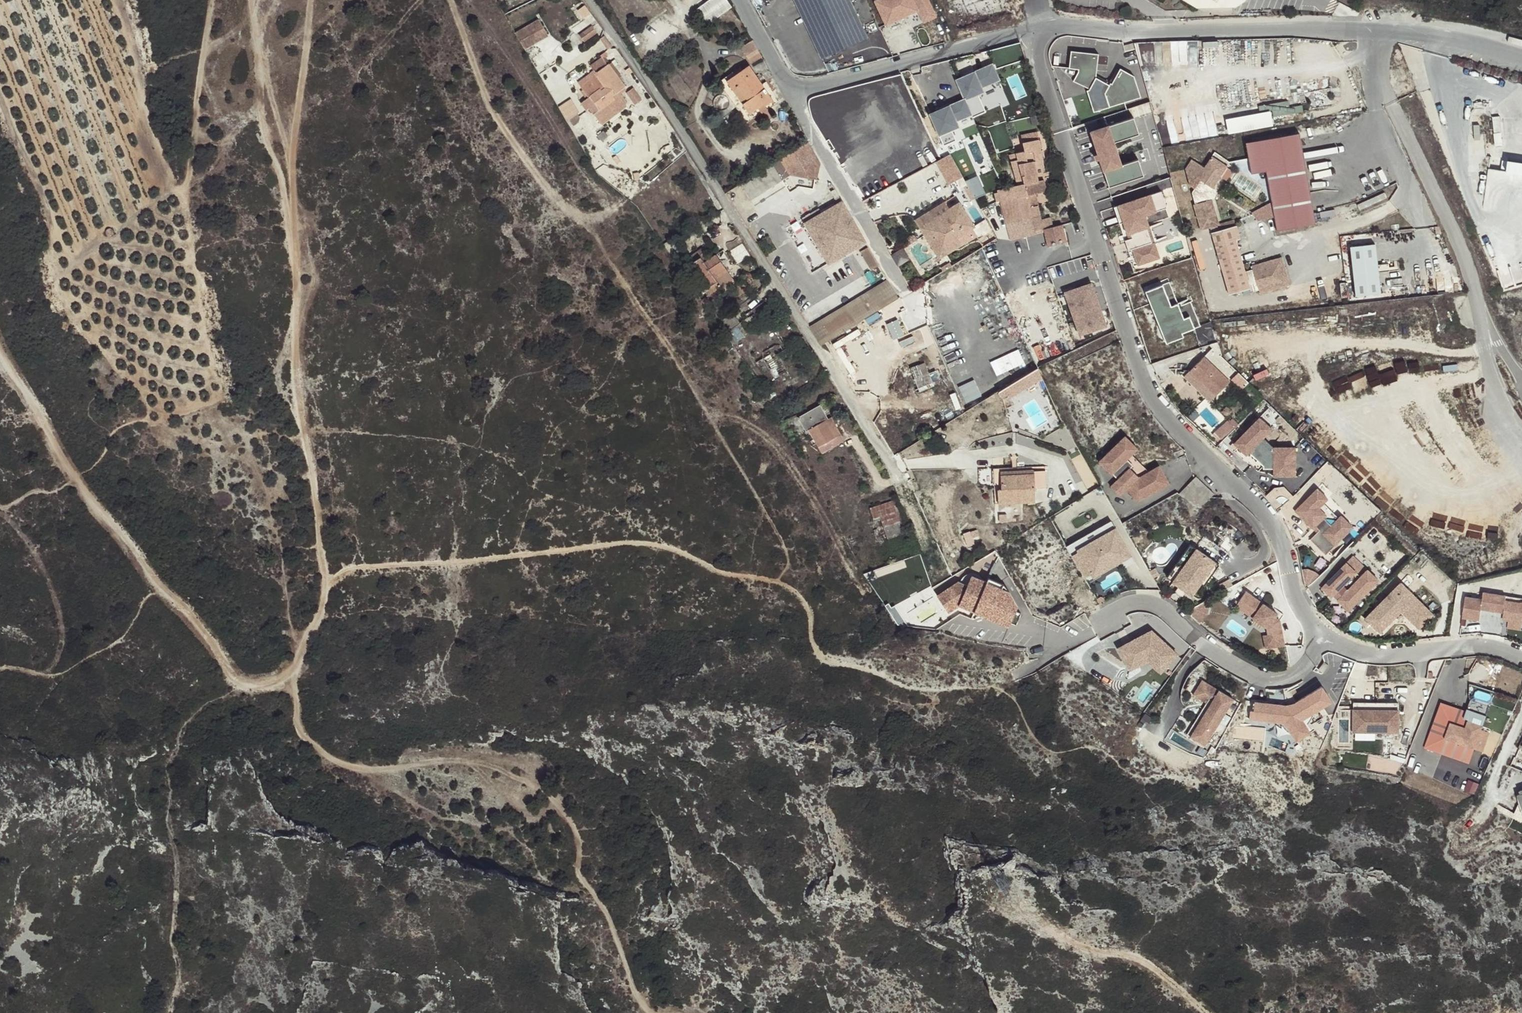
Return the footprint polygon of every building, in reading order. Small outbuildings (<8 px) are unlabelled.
[(707,24),(732,8),(726,0),(716,0),(697,10),(707,24)] [(865,39),(846,0),(793,0),(822,59),(865,39)] [(872,2),(884,28),(915,13),(923,24),(937,17),(929,0),(878,0),(872,2)] [(518,33),(516,34),(524,48),(526,47),(546,37),(538,22),(518,33)] [(1141,65),(1199,65),(1198,40),(1141,41),(1141,65)] [(741,48),(749,60),(760,53),(753,41),(741,48)] [(1134,49),(1133,43),(1124,46),(1125,51),(1134,49)] [(1096,55),(1070,52),(1069,68),(1078,71),(1071,82),(1086,92),(1094,112),(1112,108),(1139,98),(1132,78),(1119,71),(1107,85),(1096,75),(1096,55)] [(749,60),(751,64),(762,56),(760,53),(749,60)] [(627,90),(611,66),(608,68),(601,59),(590,67),(595,73),(597,76),(594,78),(582,86),(591,98),(584,103),(588,109),(591,108),(602,124),(623,110),(615,98),(619,95),(627,90)] [(764,103),(765,105),(773,100),(749,65),(741,70),(727,80),(750,113),(764,103)] [(991,66),(953,82),(962,101),(928,116),(939,138),(943,146),(953,140),(951,133),(958,130),(957,123),(972,117),(965,100),(984,94),(981,89),(1000,82),(991,66)] [(765,105),(764,103),(750,113),(727,80),(741,70),(740,68),(719,82),(747,122),(762,113),(768,109),(765,105)] [(1228,132),(1273,127),(1272,112),(1226,117),(1228,132)] [(1100,159),(1109,187),(1144,176),(1138,159),(1121,165),(1114,142),(1139,134),(1134,117),(1091,131),(1098,153),(1094,154),(1096,160),(1100,159)] [(1298,128),(1244,138),(1250,173),(1267,170),(1277,229),(1314,222),(1298,128)] [(1022,136),(1024,144),(1037,140),(1036,133),(1022,136)] [(1037,140),(1024,144),(1025,151),(1016,154),(1018,160),(1024,184),(1018,186),(998,191),(999,193),(995,193),(996,202),(1001,201),(1009,243),(1036,236),(1047,218),(1040,218),(1038,206),(1031,207),(1028,196),(1035,194),(1046,191),(1042,174),(1045,173),(1037,140)] [(821,164),(809,142),(740,183),(750,199),(790,175),(817,180),(821,164)] [(950,154),(941,160),(952,183),(963,178),(950,154)] [(1192,159),(1185,169),(1190,185),(1195,189),(1192,193),(1195,205),(1194,205),(1201,230),(1210,227),(1216,225),(1219,225),(1212,199),(1210,192),(1213,188),(1227,166),(1211,156),(1204,168),(1192,159)] [(952,183),(941,160),(936,162),(949,184),(952,183)] [(1018,186),(1024,184),(1018,160),(1012,162),(1018,186)] [(1507,172),(1521,174),(1521,163),(1508,161),(1507,172)] [(968,180),(976,198),(987,193),(979,175),(968,180)] [(1129,239),(1125,240),(1129,252),(1133,251),(1138,265),(1159,258),(1154,243),(1152,243),(1147,228),(1149,227),(1145,215),(1167,207),(1161,191),(1114,207),(1119,223),(1123,222),(1127,234),(1131,233),(1132,238),(1129,239)] [(1028,196),(1031,207),(1038,206),(1035,194),(1028,196)] [(866,243),(839,196),(836,198),(839,204),(806,223),(829,264),(866,243)] [(931,211),(920,218),(929,234),(934,232),(943,247),(956,239),(974,228),(959,203),(949,209),(935,218),(931,211)] [(935,218),(949,209),(945,203),(931,211),(935,218)] [(974,226),(978,236),(992,230),(987,220),(974,226)] [(1234,220),(1221,224),(1222,230),(1218,231),(1212,233),(1229,294),(1249,288),(1245,272),(1236,239),(1240,238),(1234,220)] [(1068,224),(1044,229),(1048,247),(1072,241),(1068,224)] [(934,232),(929,234),(942,256),(960,245),(956,239),(943,247),(934,232)] [(907,238),(909,244),(917,239),(914,235),(913,235),(912,235),(908,237),(907,238)] [(1376,241),(1351,243),(1356,296),(1382,293),(1376,241)] [(879,266),(869,248),(861,252),(872,271),(879,266)] [(899,265),(910,259),(904,248),(893,254),(899,265)] [(725,283),(732,279),(716,255),(709,260),(701,249),(687,258),(714,299),(729,289),(725,283)] [(1260,290),(1261,292),(1289,285),(1282,257),(1254,265),(1255,269),(1260,290)] [(1255,269),(1245,272),(1249,288),(1251,292),(1260,290),(1255,269)] [(725,283),(729,289),(736,284),(732,279),(725,283)] [(1092,279),(1064,288),(1080,336),(1108,326),(1092,279)] [(809,328),(821,346),(899,299),(888,281),(809,328)] [(1167,284),(1143,293),(1164,344),(1182,339),(1181,335),(1196,330),(1188,318),(1182,320),(1178,303),(1167,284)] [(733,313),(724,319),(731,330),(740,323),(733,313)] [(724,319),(718,323),(733,344),(738,340),(731,330),(724,319)] [(894,339),(906,333),(899,319),(887,324),(894,339)] [(997,359),(1004,373),(1026,363),(1019,349),(997,359)] [(1216,396),(1230,382),(1204,357),(1190,372),(1216,396)] [(1004,402),(1044,377),(1038,368),(998,393),(1004,402)] [(1241,386),(1246,381),(1238,372),(1233,378),(1241,386)] [(920,392),(934,386),(929,373),(915,379),(920,392)] [(1336,392),(1352,388),(1348,376),(1333,380),(1336,392)] [(820,405),(798,417),(806,432),(809,430),(818,447),(840,434),(831,418),(828,419),(820,405)] [(1223,439),(1240,424),(1233,417),(1216,431),(1223,439)] [(1272,429),(1259,417),(1234,444),(1246,455),(1249,453),(1263,466),(1263,469),(1273,469),(1274,476),(1295,476),(1295,447),(1274,447),(1264,437),(1272,429)] [(840,434),(818,447),(822,453),(844,441),(840,434)] [(1137,449),(1125,437),(1099,463),(1111,475),(1112,474),(1118,480),(1117,481),(1126,490),(1134,498),(1137,496),(1141,500),(1169,484),(1159,466),(1149,472),(1139,478),(1130,469),(1133,466),(1127,460),(1131,455),(1137,449)] [(1139,478),(1149,472),(1131,455),(1127,460),(1133,466),(1130,469),(1139,478)] [(999,503),(1036,502),(1035,488),(1046,487),(1045,470),(1034,470),(1034,474),(1001,475),(1002,490),(999,490),(999,503)] [(1197,513),(1215,495),(1196,477),(1178,495),(1197,513)] [(1126,490),(1117,481),(1110,487),(1119,496),(1126,490)] [(1266,496),(1277,509),(1293,495),(1282,483),(1266,496)] [(1328,499),(1317,488),(1295,511),(1313,529),(1316,526),(1320,530),(1310,540),(1318,547),(1321,544),(1329,551),(1353,527),(1341,516),(1336,520),(1328,513),(1326,515),(1319,507),(1328,499)] [(894,501),(870,509),(875,522),(872,523),(878,542),(905,533),(894,501)] [(1071,553),(1116,528),(1112,521),(1068,547),(1071,553)] [(1090,570),(1128,548),(1116,528),(1071,553),(1083,574),(1090,570)] [(1173,585),(1195,551),(1188,547),(1167,581),(1173,585)] [(1094,577),(1132,556),(1128,548),(1090,570),(1094,577)] [(1213,575),(1218,565),(1195,551),(1173,585),(1193,597),(1201,585),(1193,580),(1195,576),(1193,575),(1198,566),(1213,575)] [(1361,577),(1346,563),(1322,588),(1331,597),(1336,592),(1341,597),(1338,600),(1346,608),(1350,605),(1352,607),(1378,580),(1368,570),(1361,577)] [(1205,587),(1213,575),(1198,566),(1193,575),(1195,576),(1193,580),(1201,585),(1205,587)] [(987,582),(972,576),(968,585),(961,582),(959,582),(938,596),(949,613),(960,606),(1010,626),(1011,622),(1016,611),(1018,606),(1010,591),(1002,588),(987,582)] [(961,582),(968,585),(972,576),(969,576),(966,577),(963,580),(961,582)] [(987,582),(1002,588),(1004,584),(989,578),(987,582)] [(1400,583),(1365,619),(1380,633),(1401,611),(1419,629),(1433,614),(1400,583)] [(1248,592),(1238,606),(1268,629),(1269,635),(1270,644),(1283,642),(1281,622),(1276,618),(1271,614),(1273,611),(1248,592)] [(1484,593),(1483,600),(1466,597),(1462,618),(1479,621),(1481,611),(1503,615),(1509,616),(1508,622),(1520,624),(1521,623),(1521,604),(1518,605),(1505,602),(1506,597),(1484,593)] [(1505,602),(1518,605),(1521,604),(1521,600),(1506,597),(1505,602)] [(1016,611),(1011,622),(1017,625),(1022,613),(1016,611)] [(1150,632),(1114,650),(1131,671),(1148,664),(1160,675),(1180,657),(1150,632)] [(1269,635),(1264,636),(1265,649),(1284,647),(1283,642),(1270,644),(1269,635)] [(1323,673),(1329,665),(1324,662),(1319,670),(1323,673)] [(1218,689),(1201,680),(1194,692),(1211,702),(1218,689)] [(1331,701),(1321,687),(1294,704),(1286,706),(1255,703),(1253,720),(1284,724),(1295,742),(1309,734),(1305,728),(1301,721),(1314,712),(1331,701)] [(1233,698),(1218,689),(1211,702),(1191,737),(1206,745),(1233,698)] [(1441,704),(1425,749),(1469,765),(1482,728),(1463,720),(1466,713),(1441,704)] [(1353,710),(1353,732),(1398,732),(1398,710),(1353,710)] [(1301,721),(1305,728),(1306,726),(1307,725),(1309,723),(1310,720),(1312,717),(1313,715),(1313,714),(1314,713),(1314,712),(1301,721)]
